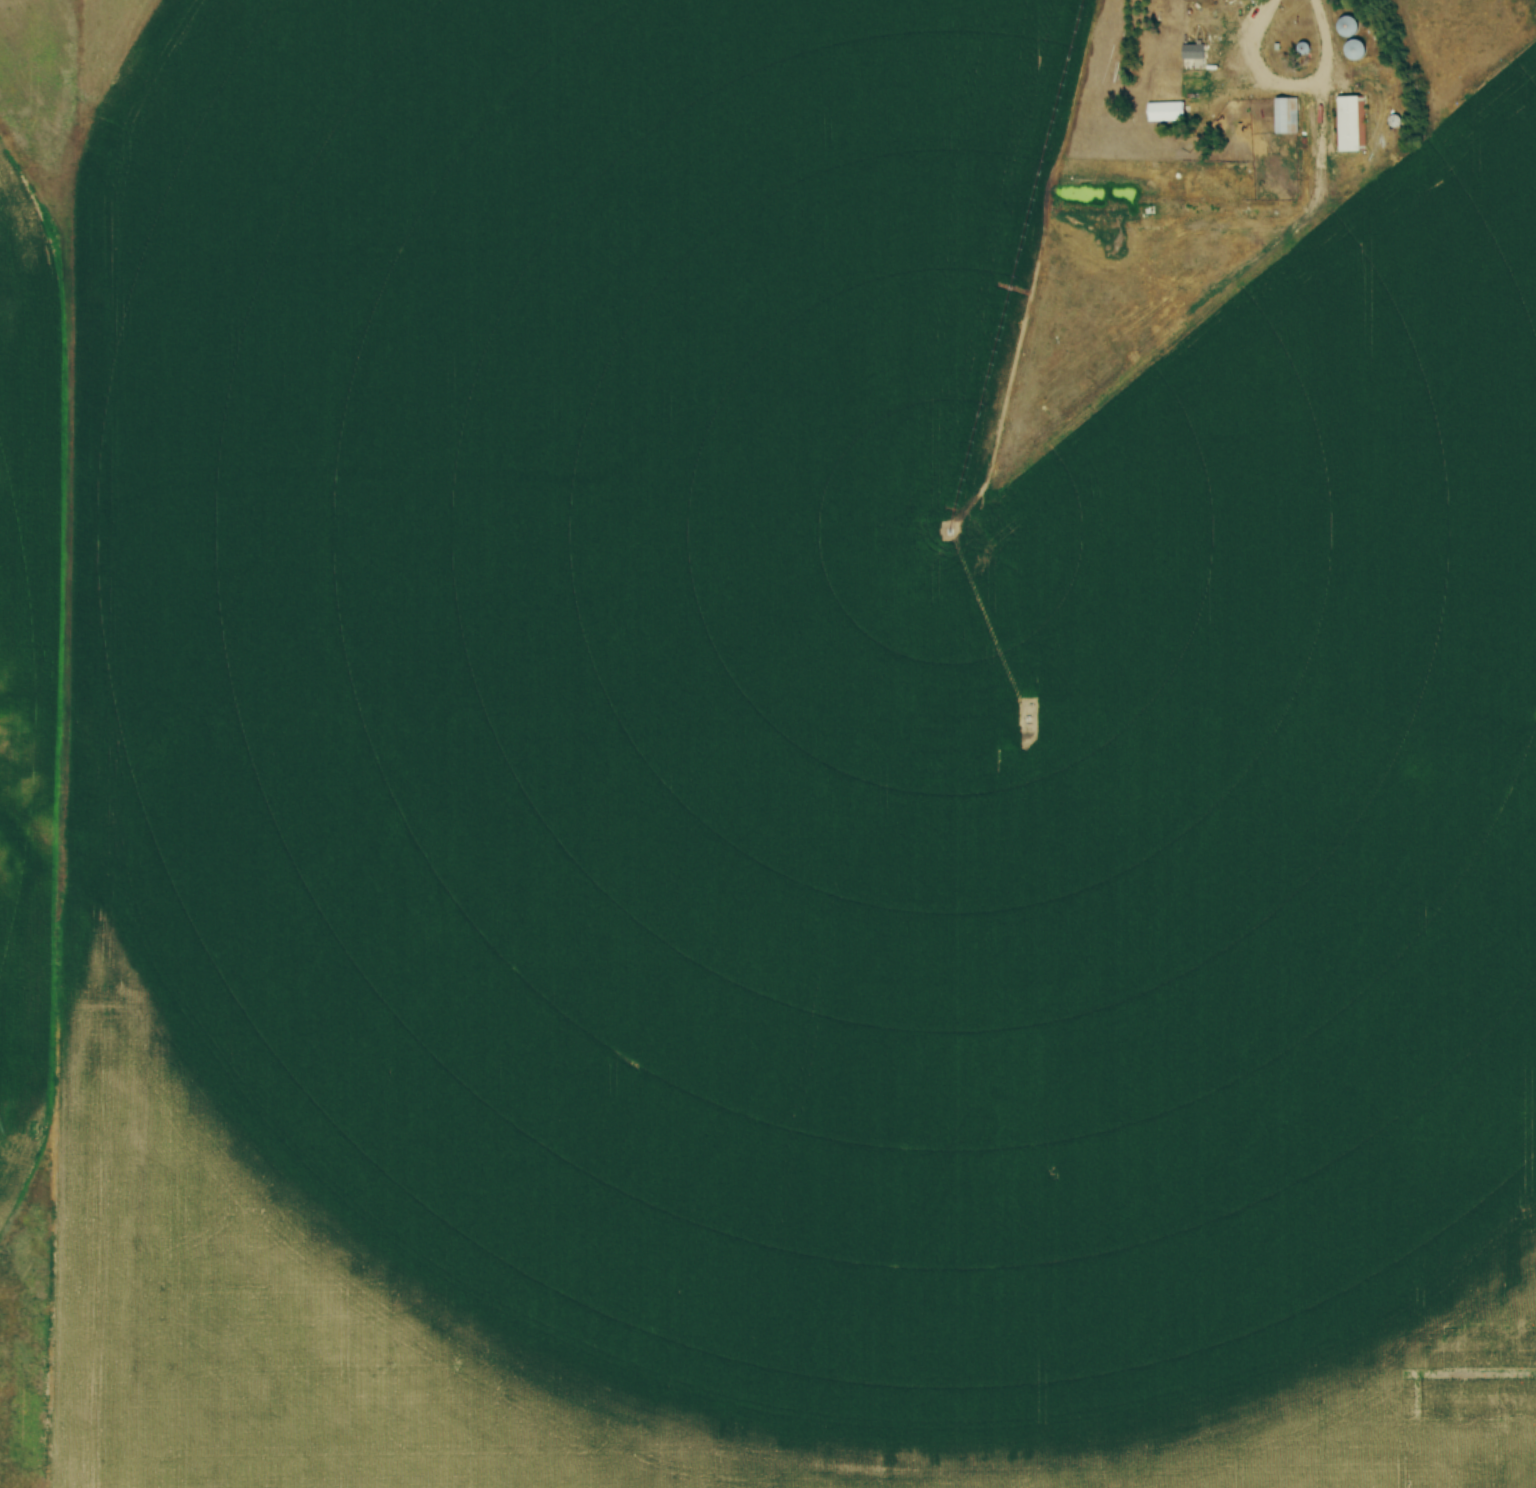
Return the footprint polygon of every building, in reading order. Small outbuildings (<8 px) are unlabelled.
[(1349,41),(1362,27),(1349,16),(1336,29),(1349,41)] [(1355,39),(1344,51),(1357,64),(1369,52),(1355,39)] [(1205,46),(1183,46),(1183,62),(1205,62),(1205,46)] [(1361,154),(1361,98),(1337,98),(1337,154),(1361,154)] [(1299,101),(1276,101),(1276,135),(1299,135),(1299,101)] [(1146,104),(1146,125),(1186,125),(1186,104),(1146,104)]
